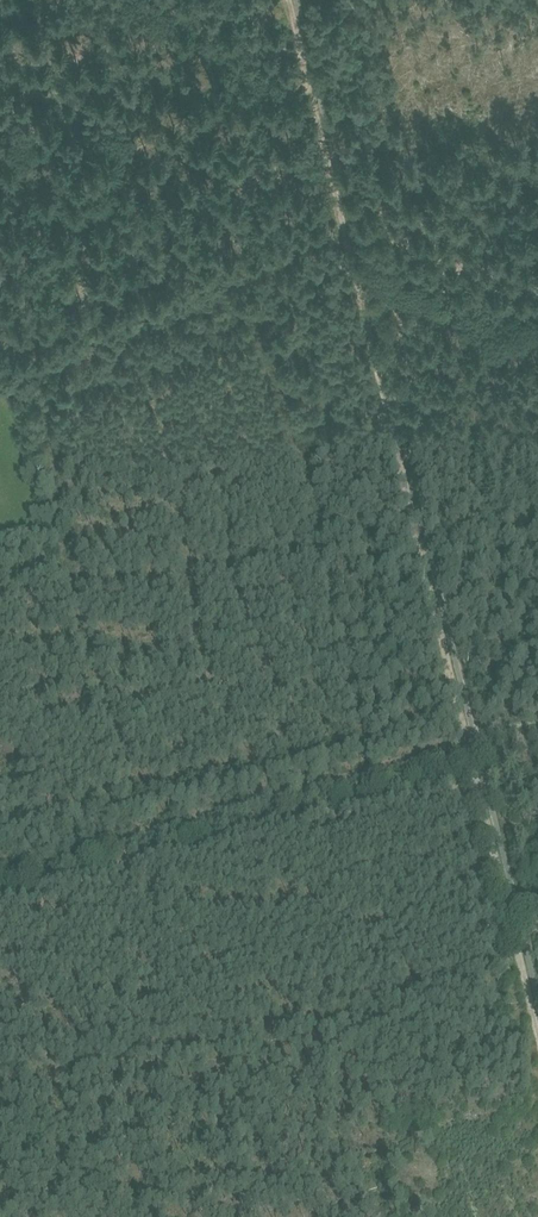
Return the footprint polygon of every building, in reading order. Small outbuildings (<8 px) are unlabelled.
[(73,248),(68,251),(73,260),(78,257),(73,248)]
